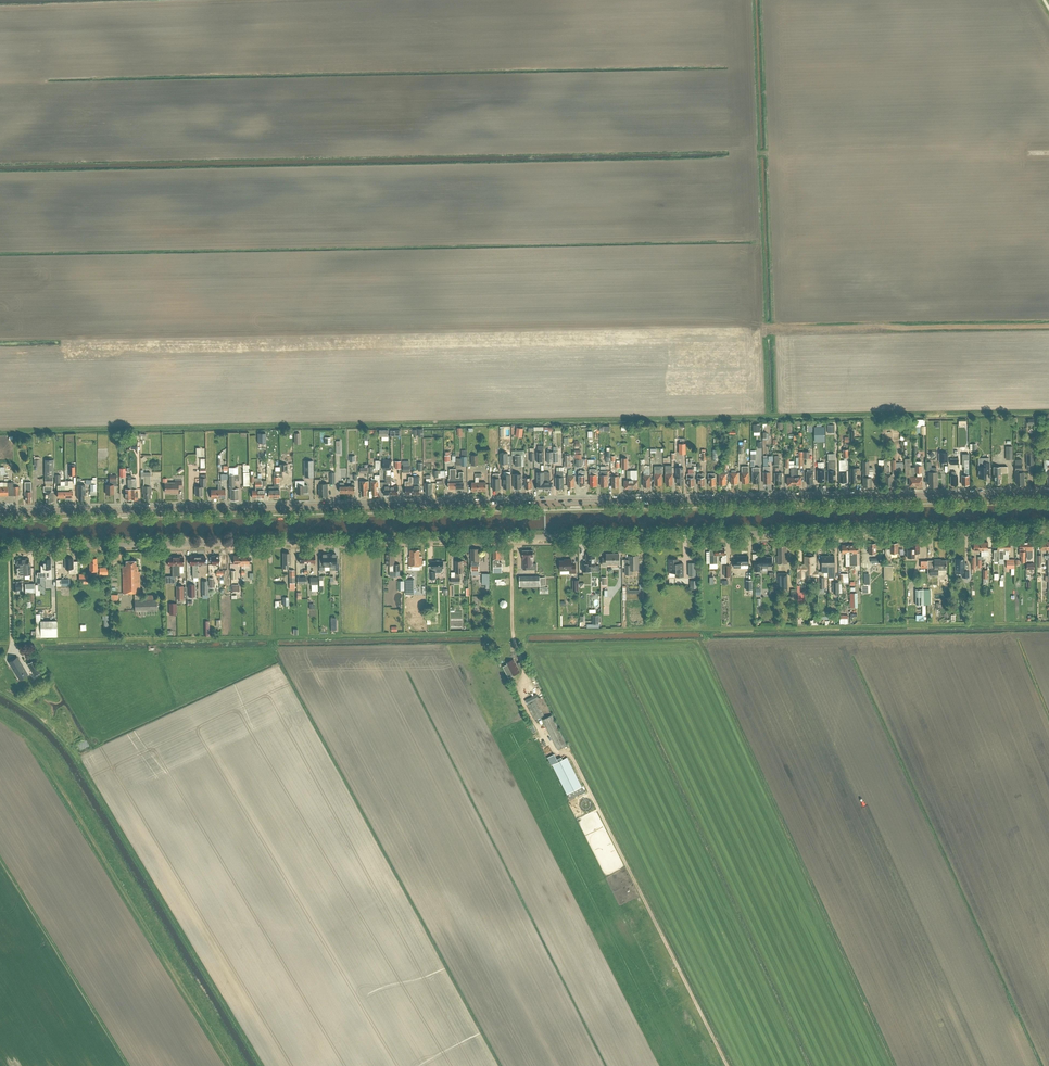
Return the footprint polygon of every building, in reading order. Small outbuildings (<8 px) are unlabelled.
[(814,427),(814,442),(825,442),(825,426),(814,427)] [(259,442),(267,442),(267,433),(259,433),(259,442)] [(500,453),(500,463),(508,463),(508,452),(500,453)] [(939,453),(939,462),(948,462),(948,453),(939,453)] [(1034,453),(1026,453),(1026,464),(1034,464),(1034,453)] [(524,455),(515,455),(515,466),(524,466),(524,455)] [(787,485),(794,485),(794,461),(790,461),(790,457),(785,457),(785,468),(791,468),(791,475),(792,475),(792,477),(787,477),(787,485)] [(54,476),(54,459),(44,459),(44,476),(54,476)] [(887,459),(884,459),(884,483),(886,482),(886,486),(891,486),(891,484),(893,484),(893,474),(890,474),(890,466),(888,466),(887,459)] [(1017,485),(1024,485),(1024,472),(1020,472),(1020,470),(1022,470),(1022,459),(1015,459),(1015,470),(1015,483),(1017,483),(1017,485)] [(305,461),(305,471),(313,471),(313,461),(305,461)] [(868,477),(868,474),(869,474),(869,461),(863,461),(863,478),(863,487),(872,487),(871,477),(868,477)] [(724,462),(724,471),(719,471),(719,484),(726,484),(726,474),(729,473),(729,468),(728,468),(728,462),(724,462)] [(983,467),(978,467),(978,478),(986,478),(986,473),(989,473),(989,462),(983,462),(983,467)] [(661,474),(663,474),(663,466),(654,466),(655,474),(654,474),(655,484),(662,484),(661,474)] [(994,466),(994,473),(994,477),(995,477),(995,483),(996,483),(997,484),(998,484),(999,483),(1000,483),(1000,477),(1001,477),(1001,476),(1002,476),(1002,474),(1001,473),(1007,472),(1007,466),(994,466)] [(818,470),(817,470),(817,481),(824,481),(824,470),(825,470),(825,467),(822,467),(822,468),(818,468),(818,470)] [(929,472),(929,483),(930,483),(930,487),(937,487),(937,472),(936,472),(936,467),(929,468),(929,472)] [(237,468),(229,468),(229,486),(230,486),(230,500),(238,500),(238,488),(234,488),(234,477),(238,477),(237,468)] [(857,477),(857,474),(860,474),(860,468),(850,468),(851,482),(857,482),(857,477)] [(624,480),(624,488),(638,488),(638,480),(637,480),(637,470),(627,470),(627,480),(624,480)] [(274,486),(274,497),(279,497),(279,489),(279,483),(280,483),(279,477),(282,477),(282,472),(281,472),(281,471),(274,471),(274,476),(273,476),(273,483),(274,483),(274,486)] [(143,486),(142,486),(143,493),(144,493),(144,499),(151,499),(150,494),(151,494),(151,485),(150,472),(141,472),(141,476),(143,476),(143,486)] [(262,472),(262,480),(261,480),(261,478),(258,478),(258,497),(264,497),(264,490),(263,490),(263,486),(266,486),(266,481),(266,475),(266,472),(262,472)] [(479,477),(482,477),(482,473),(479,473),(475,473),(475,482),(472,482),(472,491),(486,491),(486,482),(480,482),(479,482),(479,477)] [(205,474),(201,474),(201,486),(195,486),(195,495),(203,495),(202,486),(205,486),(205,474)] [(387,480),(387,486),(384,486),(384,495),(391,494),(391,483),(391,484),(391,477),(390,477),(390,474),(387,474),(387,476),(382,476),(382,481),(387,480)] [(109,475),(110,484),(106,484),(106,494),(114,494),(114,486),(117,485),(117,475),(109,475)] [(375,481),(371,481),(371,489),(373,489),(373,495),(378,495),(378,490),(379,490),(379,481),(380,481),(380,475),(375,475),(375,481)] [(72,491),(72,487),(72,480),(68,480),(68,485),(58,485),(58,491),(57,491),(58,497),(73,497),(73,491),(72,491)] [(175,480),(175,482),(165,483),(165,492),(173,492),(173,493),(178,493),(178,487),(182,487),(182,480),(175,480)] [(295,480),(295,487),(296,487),(296,494),(303,493),(303,492),(308,492),(308,485),(304,485),(304,480),(295,480)] [(8,486),(0,487),(0,495),(14,495),(14,486),(13,482),(7,482),(8,486)] [(340,486),(340,492),(355,492),(355,486),(355,482),(352,482),(352,486),(344,486),(344,482),(340,482),(340,486)] [(328,483),(319,484),(319,496),(328,496),(328,483)] [(43,491),(45,491),(45,497),(46,497),(46,502),(51,502),(54,502),(53,491),(52,491),(52,486),(43,486),(43,491)] [(1040,541),(1040,550),(1048,550),(1048,541),(1040,541)] [(915,553),(920,553),(919,542),(912,542),(912,548),(907,548),(907,557),(915,557),(915,553)] [(890,549),(885,549),(885,558),(891,558),(891,553),(898,553),(898,543),(890,543),(890,549)] [(850,565),(849,544),(842,544),(842,553),(845,553),(846,565),(850,565)] [(778,546),(778,555),(777,555),(778,563),(787,563),(787,545),(778,546)] [(715,547),(715,555),(709,555),(710,564),(717,564),(717,555),(720,555),(720,547),(715,547)] [(410,550),(410,556),(409,556),(409,566),(422,566),(422,556),(420,556),(420,549),(410,550)] [(477,549),(471,549),(471,571),(479,571),(479,566),(480,566),(479,561),(479,560),(479,550),(477,550),(477,549)] [(501,550),(493,550),(493,567),(502,567),(502,562),(499,562),(499,559),(502,559),(501,550)] [(533,556),(533,550),(522,550),(523,559),(523,569),(537,569),(537,564),(533,564),(533,556)] [(393,551),(386,551),(386,564),(390,564),(390,571),(394,571),(400,571),(400,564),(395,564),(394,557),(393,557),(393,551)] [(607,564),(619,564),(619,553),(606,553),(606,558),(602,558),(603,565),(607,565),(607,564)] [(329,554),(322,554),(323,560),(319,560),(319,570),(324,570),(324,566),(329,566),(329,570),(329,554)] [(595,566),(595,554),(586,554),(586,564),(582,564),(582,571),(591,571),(590,566),(595,566)] [(805,573),(810,573),(813,573),(813,576),(818,576),(818,569),(815,569),(815,556),(812,556),(812,555),(811,554),(808,554),(807,555),(807,556),(805,556),(805,562),(806,562),(806,565),(802,565),(802,564),(797,564),(798,577),(805,577),(805,573)] [(241,555),(233,555),(233,564),(238,564),(238,565),(241,565),(241,555)] [(632,569),(638,569),(638,555),(629,555),(629,559),(625,559),(625,564),(625,574),(632,573),(632,569)] [(198,566),(197,556),(190,556),(190,565),(193,565),(193,577),(198,577),(198,569),(198,566)] [(748,556),(738,556),(738,559),(734,559),(734,567),(740,567),(740,564),(749,564),(748,556)] [(754,567),(754,571),(761,571),(761,567),(761,566),(763,566),(763,568),(768,568),(768,565),(772,565),(772,557),(763,557),(763,556),(759,556),(759,560),(754,560),(754,567)] [(77,563),(73,564),(73,558),(65,558),(65,565),(66,565),(66,568),(69,568),(69,573),(78,573),(77,563)] [(97,558),(89,558),(90,571),(99,571),(100,574),(107,574),(107,567),(97,567),(97,564),(97,558)] [(43,559),(43,570),(45,570),(45,579),(51,579),(51,572),(51,559),(43,559)] [(567,559),(567,560),(560,560),(560,570),(569,570),(569,573),(576,573),(576,565),(572,565),(572,559),(567,559)] [(934,559),(934,560),(927,560),(928,575),(930,575),(938,575),(938,569),(946,569),(946,560),(939,560),(939,559),(934,559)] [(955,559),(955,572),(956,572),(956,574),(957,575),(960,575),(961,574),(961,572),(962,572),(962,577),(969,577),(969,570),(965,570),(964,559),(955,559)] [(126,560),(126,565),(122,565),(123,593),(140,593),(140,571),(138,571),(138,566),(136,566),(136,560),(126,560)] [(676,560),(668,560),(668,573),(675,573),(675,578),(683,577),(682,564),(677,564),(676,563),(676,560)] [(443,569),(443,568),(443,561),(432,561),(432,568),(433,568),(433,571),(429,571),(429,578),(436,578),(436,573),(440,573),(441,572),(442,571),(443,570),(443,569)] [(884,565),(884,579),(893,579),(893,565),(884,565)] [(88,574),(79,574),(79,581),(83,581),(83,584),(88,584),(88,574)] [(787,574),(777,574),(778,589),(780,589),(780,593),(788,592),(787,574)] [(520,587),(540,586),(546,585),(546,577),(540,577),(540,575),(519,576),(520,587)] [(414,589),(414,580),(405,580),(405,589),(407,589),(410,589),(414,589)] [(22,581),(13,581),(13,590),(22,590),(22,581)] [(34,583),(25,583),(25,592),(29,592),(34,592),(35,592),(34,583)] [(639,589),(627,589),(627,593),(644,593),(644,583),(639,583),(639,589)] [(916,590),(916,605),(925,605),(925,590),(916,590)] [(135,600),(135,611),(157,610),(157,599),(135,600)] [(57,620),(40,620),(40,637),(57,636),(57,620)] [(17,656),(9,661),(15,672),(17,671),(20,675),(26,672),(17,656)] [(508,664),(503,666),(509,677),(520,671),(513,659),(507,662),(508,664)] [(29,667),(34,675),(41,671),(36,662),(29,667)] [(536,700),(527,704),(535,719),(544,715),(536,700)] [(558,749),(567,745),(552,715),(543,719),(558,749)] [(555,753),(548,757),(551,764),(552,764),(558,761),(555,753)] [(567,793),(582,786),(567,756),(558,761),(552,764),(567,793)]
